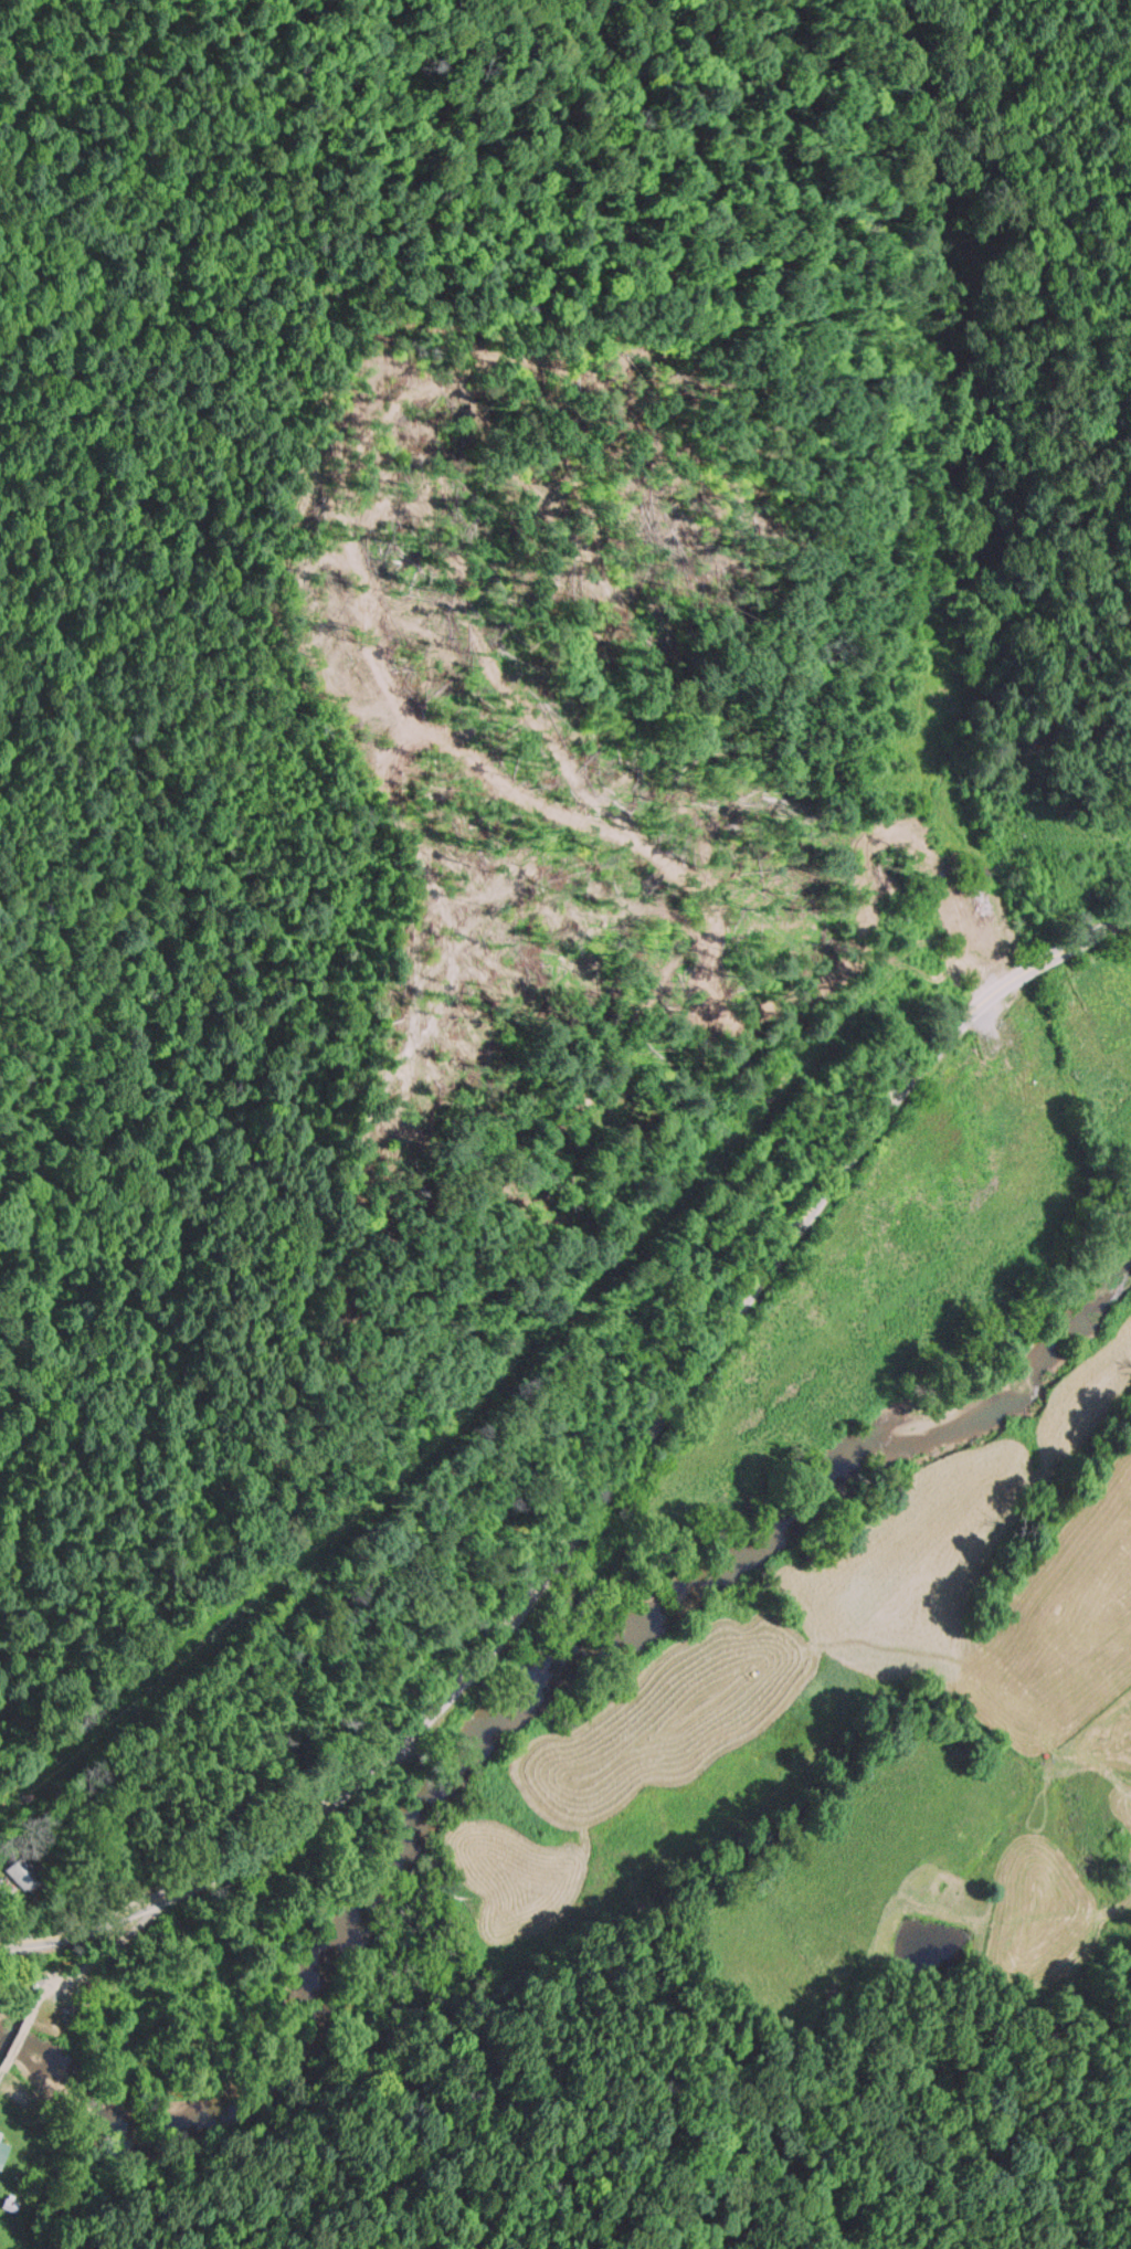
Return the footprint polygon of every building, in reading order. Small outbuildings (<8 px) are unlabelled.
[(997,931),(988,936),(980,919),(960,929),(975,959),(1004,945),(997,931)] [(40,1895),(50,1883),(22,1859),(12,1870),(40,1895)]
